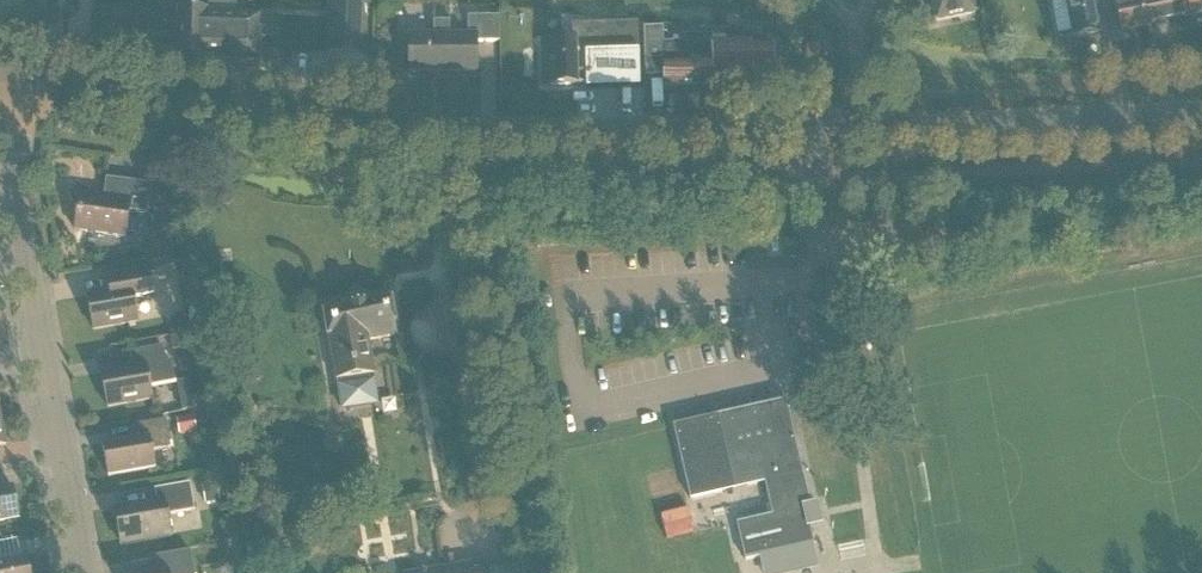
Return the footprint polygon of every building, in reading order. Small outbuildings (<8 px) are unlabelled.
[(329,0),(328,0),(326,51),(363,53),(365,1),(329,0)] [(935,21),(976,13),(973,0),(931,0),(935,21)] [(1100,31),(1094,0),(1066,0),(1072,36),(1100,31)] [(1164,0),(1114,0),(1121,31),(1145,26),(1168,22),(1164,0)] [(1168,22),(1201,15),(1201,0),(1164,0),(1168,22)] [(205,60),(259,60),(260,38),(272,38),(272,13),(208,13),(208,9),(178,7),(176,59),(205,60)] [(409,72),(477,71),(477,42),(499,41),(499,16),(468,16),(468,34),(450,34),(450,21),(434,21),(434,34),(409,34),(409,72)] [(664,86),(713,84),(712,71),(774,70),(773,47),(750,47),(750,42),(711,43),(711,36),(686,36),(686,43),(663,43),(663,27),(644,27),(645,60),(646,75),(664,75),(664,86)] [(544,84),(577,83),(577,74),(586,74),(586,88),(640,86),(639,50),(587,52),(587,42),(576,43),(576,41),(543,41),(544,84)] [(151,184),(117,179),(115,198),(80,194),(75,230),(125,236),(128,211),(147,213),(151,184)] [(118,290),(87,296),(93,329),(137,321),(131,289),(151,285),(148,269),(115,275),(118,290)] [(392,299),(324,312),(328,336),(330,336),(338,380),(342,380),(343,385),(341,385),(346,412),(378,406),(373,379),(371,380),(370,374),(374,374),(368,340),(399,334),(392,299)] [(184,335),(170,337),(172,349),(186,348),(184,335)] [(132,368),(101,373),(107,406),(151,398),(145,366),(165,362),(162,346),(129,352),(132,368)] [(786,400),(674,425),(691,498),(765,482),(773,515),(737,523),(745,560),(813,545),(809,525),(820,523),(816,505),(810,507),(786,400)] [(140,438),(103,445),(108,476),(155,467),(152,450),(170,447),(165,419),(137,424),(140,438)] [(157,503),(114,511),(120,542),(170,533),(167,515),(194,510),(189,483),(155,489),(157,503)] [(19,518),(13,487),(0,489),(0,521),(19,518)] [(155,572),(193,572),(189,550),(155,556),(158,572),(155,572)] [(26,558),(0,563),(0,572),(29,572),(26,558)] [(216,566),(215,572),(216,572),(231,572),(232,569),(228,564),(222,562),(216,566)] [(472,562),(402,572),(489,572),(488,566),(473,569),(472,562)]
